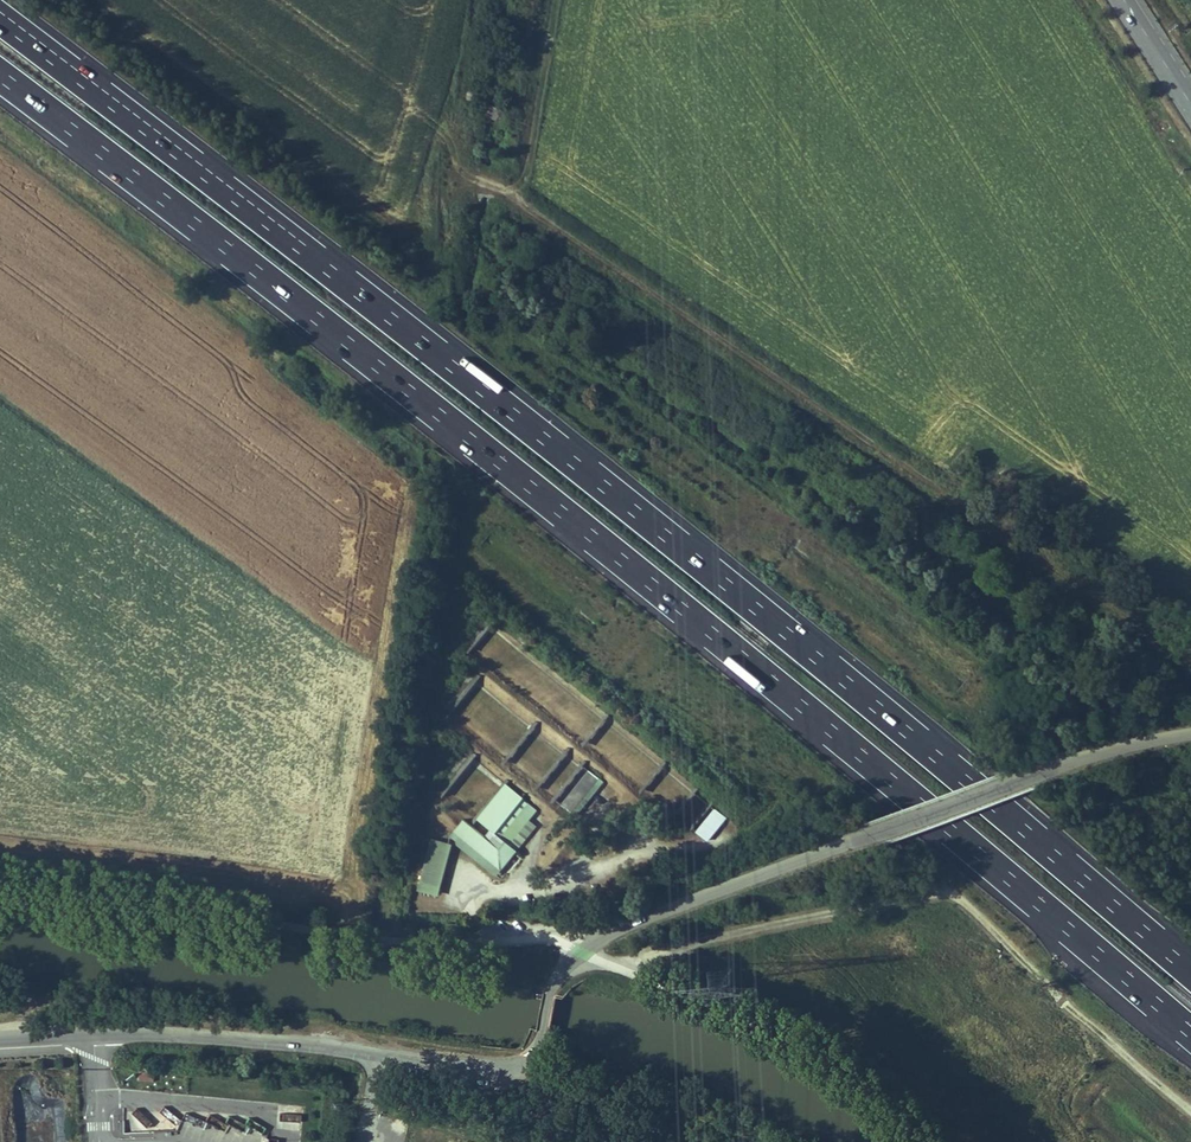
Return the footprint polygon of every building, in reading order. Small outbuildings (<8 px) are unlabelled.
[(577,823),(606,786),(589,773),(561,810),(577,823)] [(541,814),(524,801),(496,834),(501,838),(495,845),(465,821),(455,833),(502,871),(518,852),(513,848),(541,814)] [(725,817),(712,806),(693,830),(706,841),(725,817)] [(452,843),(431,837),(417,887),(438,893),(452,843)]
